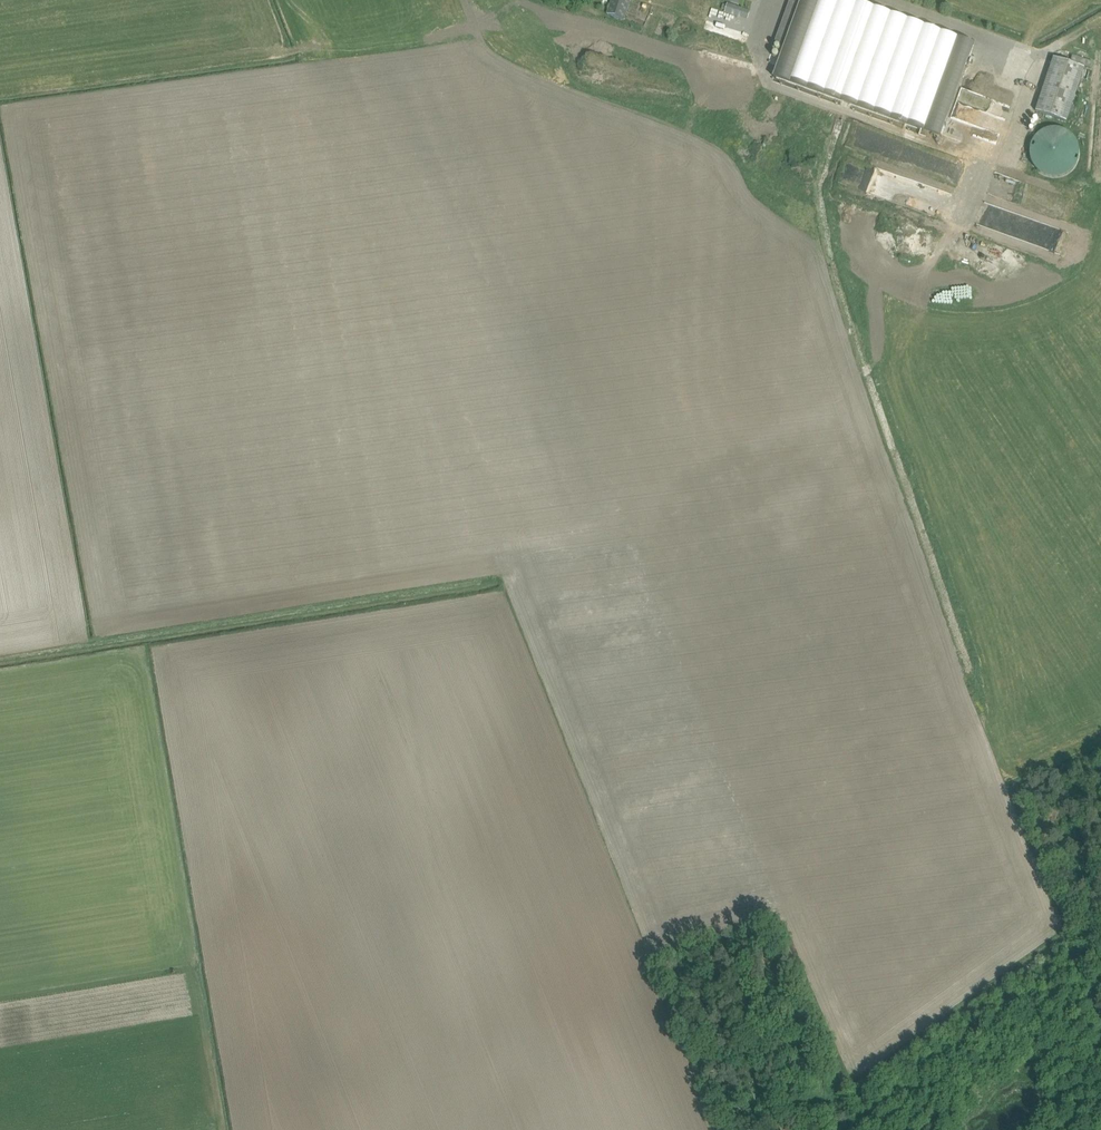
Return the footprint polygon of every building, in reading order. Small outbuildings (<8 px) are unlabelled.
[(608,14),(625,20),(631,0),(613,0),(608,14)] [(671,9),(652,3),(653,0),(638,0),(634,12),(667,22),(671,9)] [(773,77),(941,138),(975,44),(854,0),(801,0),(800,5),(790,1),(774,44),(784,47),(773,77)] [(727,3),(725,12),(747,19),(750,11),(727,3)] [(1054,58),(1036,111),(1067,121),(1085,68),(1054,58)] [(1078,160),(1080,153),(1078,145),(1075,138),(1069,133),(1062,129),(1055,128),(1047,129),(1040,133),(1035,138),(1031,145),(1030,153),(1031,160),(1035,167),(1040,173),(1047,176),(1055,178),(1062,176),(1069,173),(1075,167),(1078,160)]
